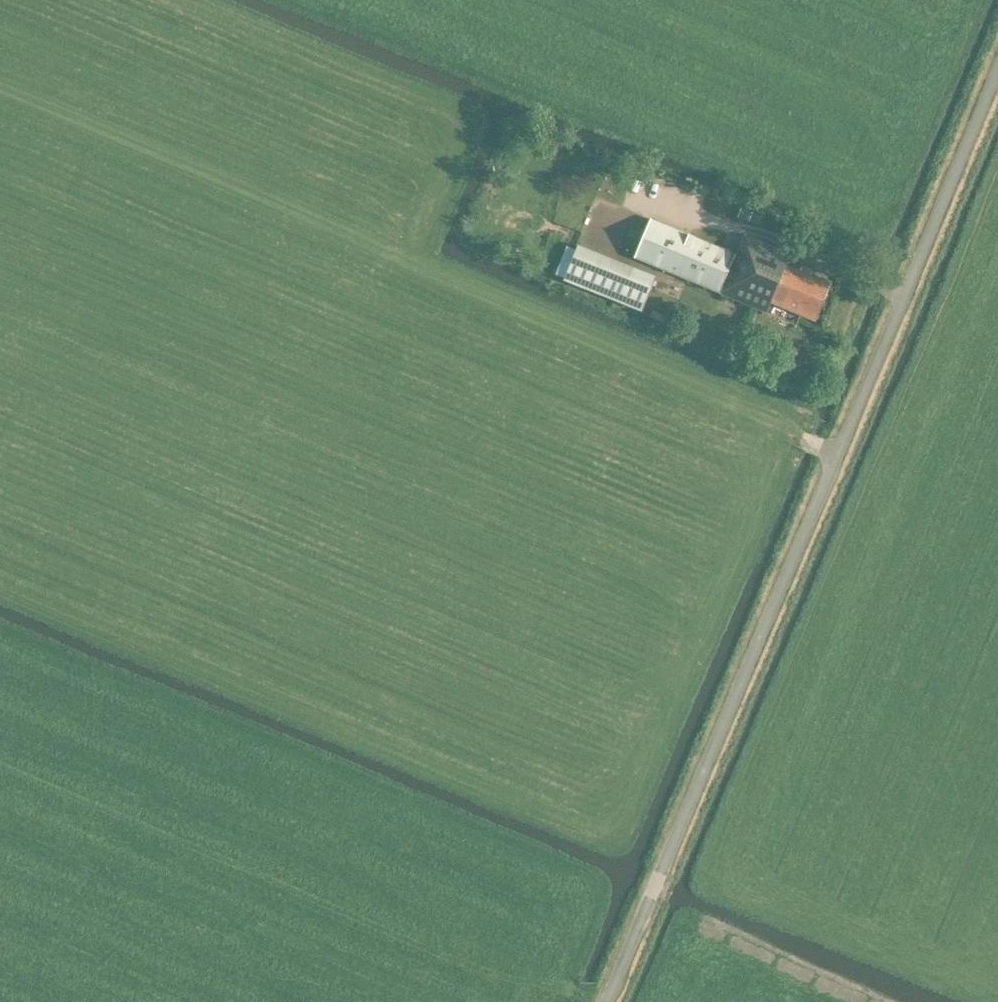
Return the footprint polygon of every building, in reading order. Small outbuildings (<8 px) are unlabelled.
[(791,255),(747,237),(740,253),(736,251),(735,254),(651,219),(634,258),(768,313),(772,302),(816,321),(830,285),(785,267),(791,255)] [(565,280),(643,311),(657,276),(578,245),(565,280)]
